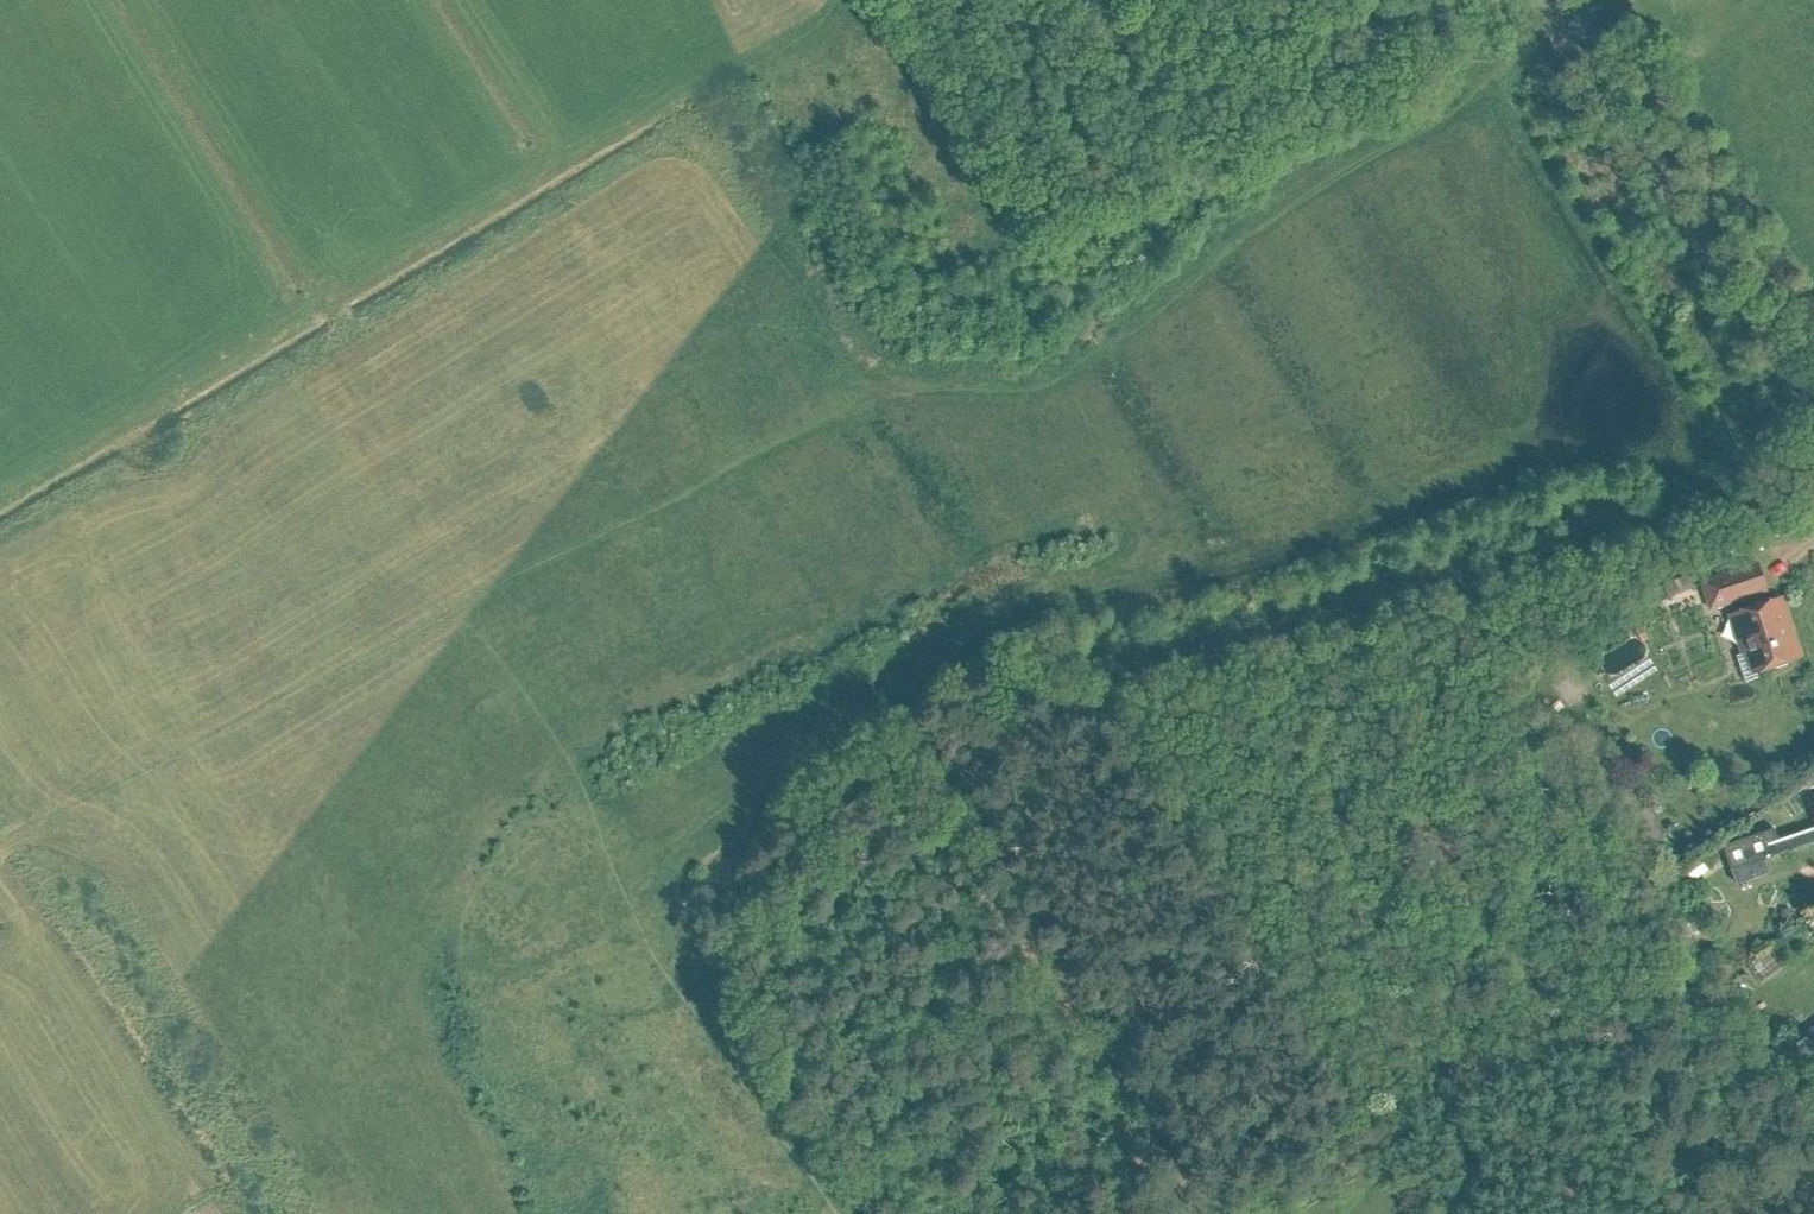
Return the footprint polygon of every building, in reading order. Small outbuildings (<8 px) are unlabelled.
[(1756,564),(1702,582),(1710,607),(1764,589),(1756,564)] [(1744,636),(1748,648),(1733,653),(1743,682),(1758,677),(1755,670),(1792,657),(1785,637),(1792,634),(1780,599),(1730,616),(1737,639),(1744,636)] [(1771,840),(1767,829),(1721,845),(1729,867),(1807,839),(1813,840),(1813,826),(1771,840)] [(1691,908),(1701,920),(1716,909),(1706,897),(1691,908)]
